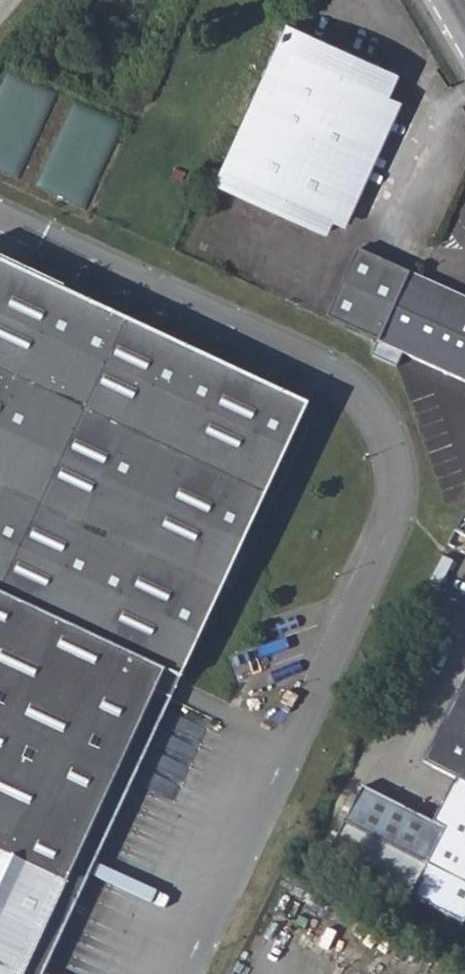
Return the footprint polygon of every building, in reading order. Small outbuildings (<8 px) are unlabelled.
[(211,184),(325,234),(397,74),(284,23),(211,184)] [(355,252),(325,319),(464,381),(464,301),(355,252)] [(0,266),(0,973),(39,973),(306,407),(0,266)] [(453,534),(464,540),(464,510),(453,534)] [(464,920),(464,676),(421,762),(450,776),(427,822),(359,788),(353,799),(347,796),(344,805),(349,808),(341,824),(325,856),(462,925),(464,920)]
